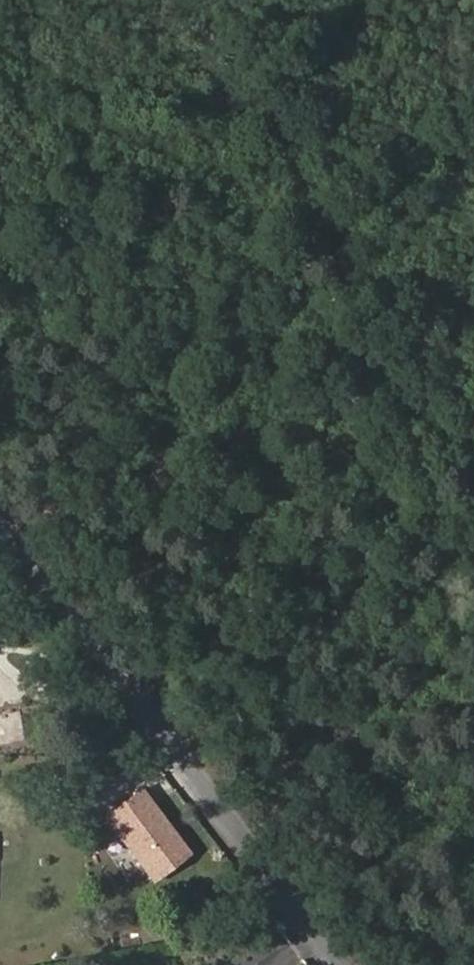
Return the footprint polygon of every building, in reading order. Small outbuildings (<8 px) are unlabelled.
[(192,851),(142,784),(86,826),(126,880),(139,870),(149,883),(192,851)]
